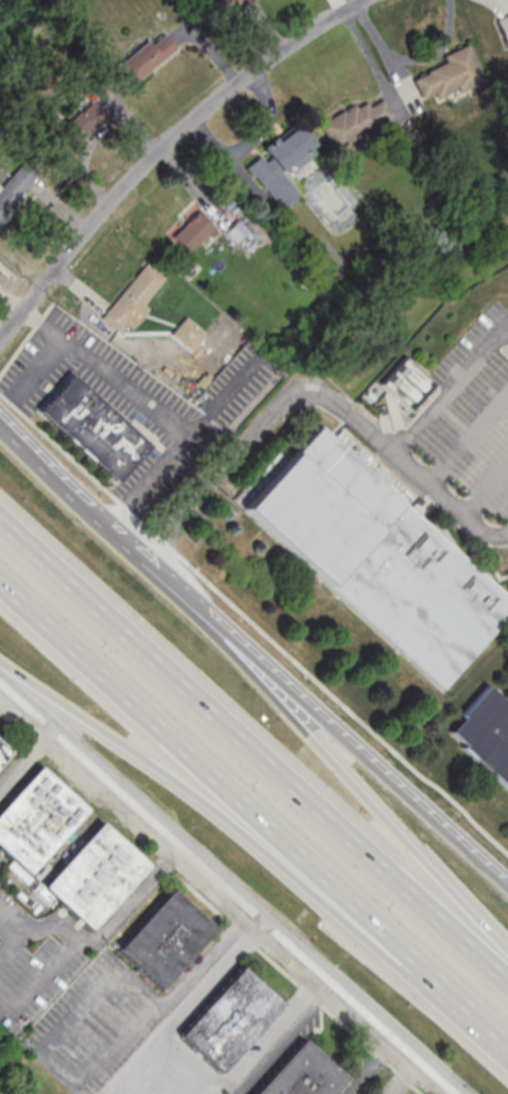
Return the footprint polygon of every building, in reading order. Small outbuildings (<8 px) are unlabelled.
[(256,0),(208,0),(216,19),(256,1),(256,0)] [(497,17),(504,43),(507,42),(507,14),(497,17)] [(138,81),(177,47),(162,29),(122,63),(138,81)] [(466,43),(485,78),(457,93),(455,89),(436,98),(432,91),(421,97),(412,79),(426,72),(425,71),(445,61),(443,54),(466,43)] [(317,123),(333,150),(391,115),(381,98),(369,106),(366,100),(355,107),(354,105),(343,110),(342,109),(317,123)] [(53,135),(70,152),(106,117),(90,100),(53,135)] [(281,211),(301,196),(282,171),(317,145),(299,123),(264,150),(266,152),(247,167),(281,211)] [(0,229),(38,179),(18,165),(0,189),(0,228),(0,229)] [(173,236),(191,253),(215,229),(198,212),(173,236)] [(237,242),(248,231),(238,220),(226,231),(237,242)] [(99,317),(144,262),(163,277),(142,302),(148,306),(130,327),(125,323),(118,332),(99,317)] [(170,334),(185,315),(204,332),(188,349),(170,334)] [(411,412),(438,384),(408,356),(381,384),(411,412)] [(36,409),(115,479),(149,442),(71,371),(36,409)] [(317,423),(507,597),(507,615),(440,690),(240,508),(317,423)] [(487,687),(507,706),(507,792),(458,748),(462,745),(447,732),(487,687)] [(11,750),(0,741),(0,763),(11,750)] [(87,929),(145,865),(36,766),(0,805),(0,850),(87,929)] [(216,928),(172,888),(116,949),(160,990),(216,928)] [(240,965),(281,1003),(219,1071),(177,1033),(240,965)] [(343,1076),(327,1093),(252,1093),(302,1039),(343,1076)]
